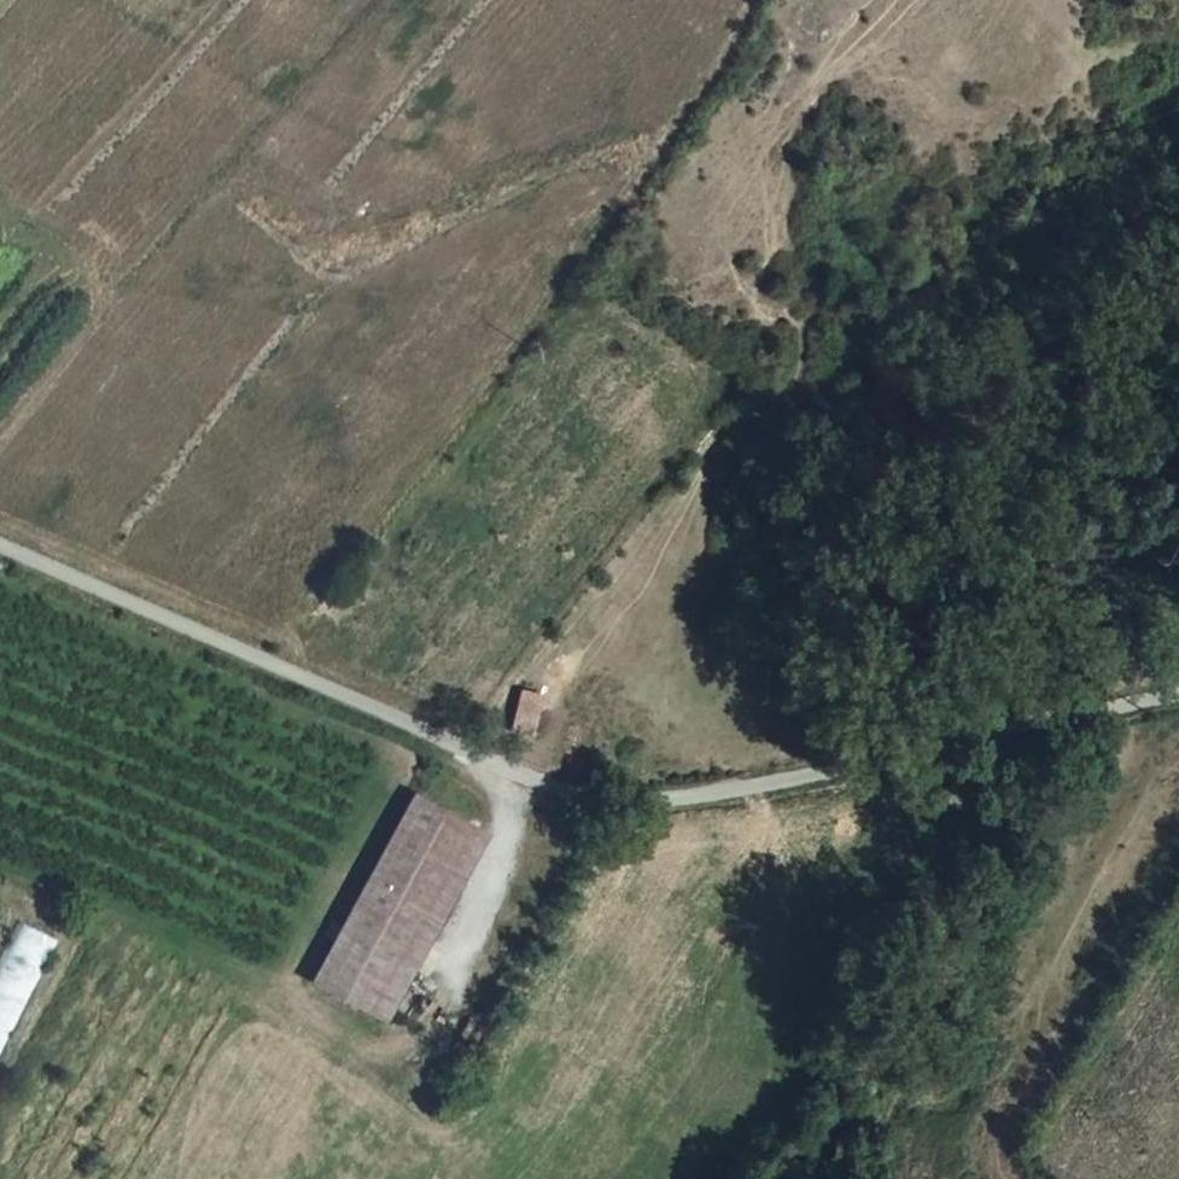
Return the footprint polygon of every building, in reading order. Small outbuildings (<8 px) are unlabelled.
[(404,951),(477,823),(416,787),(314,968),(387,1012),(418,960),(404,951)] [(44,932),(6,919),(0,935),(0,1057),(44,932)]
